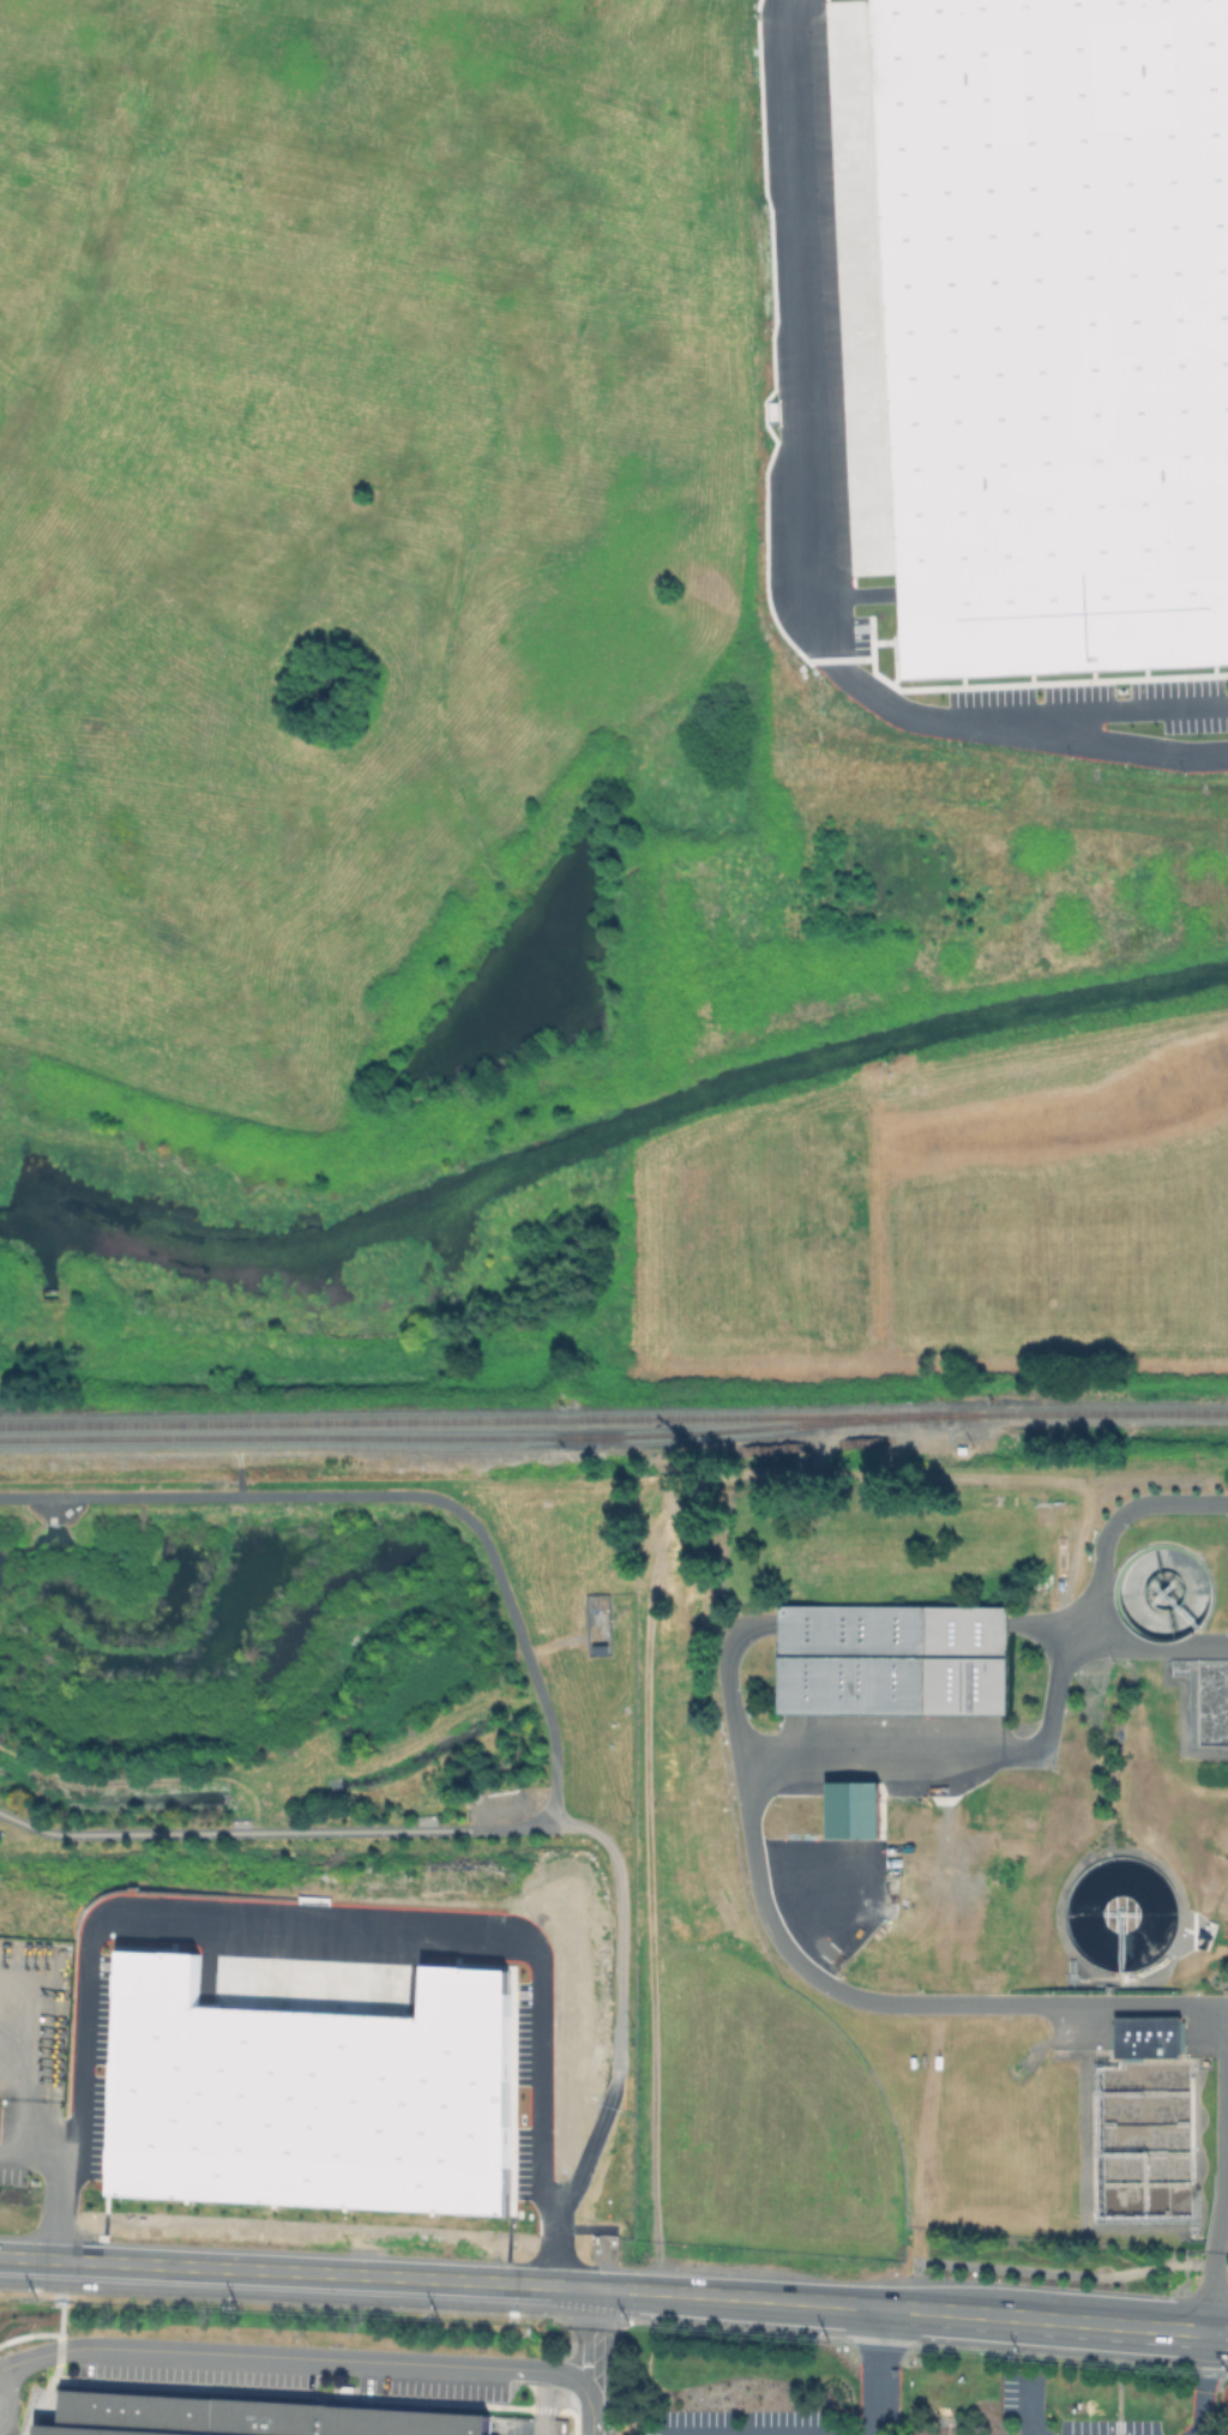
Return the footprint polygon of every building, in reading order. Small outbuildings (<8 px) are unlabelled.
[(909,685),(1227,670),(1227,0),(878,0),(909,685)] [(1010,1609),(1010,1716),(781,1714),(781,1605),(914,1606),(914,1607),(1010,1609)] [(878,1781),(827,1781),(826,1837),(878,1838),(878,1781)] [(1187,2019),(1187,2060),(1118,2060),(1118,2019),(1187,2019)] [(38,2434),(494,2434),(495,2413),(68,2392),(66,2425),(38,2424),(38,2434)]
